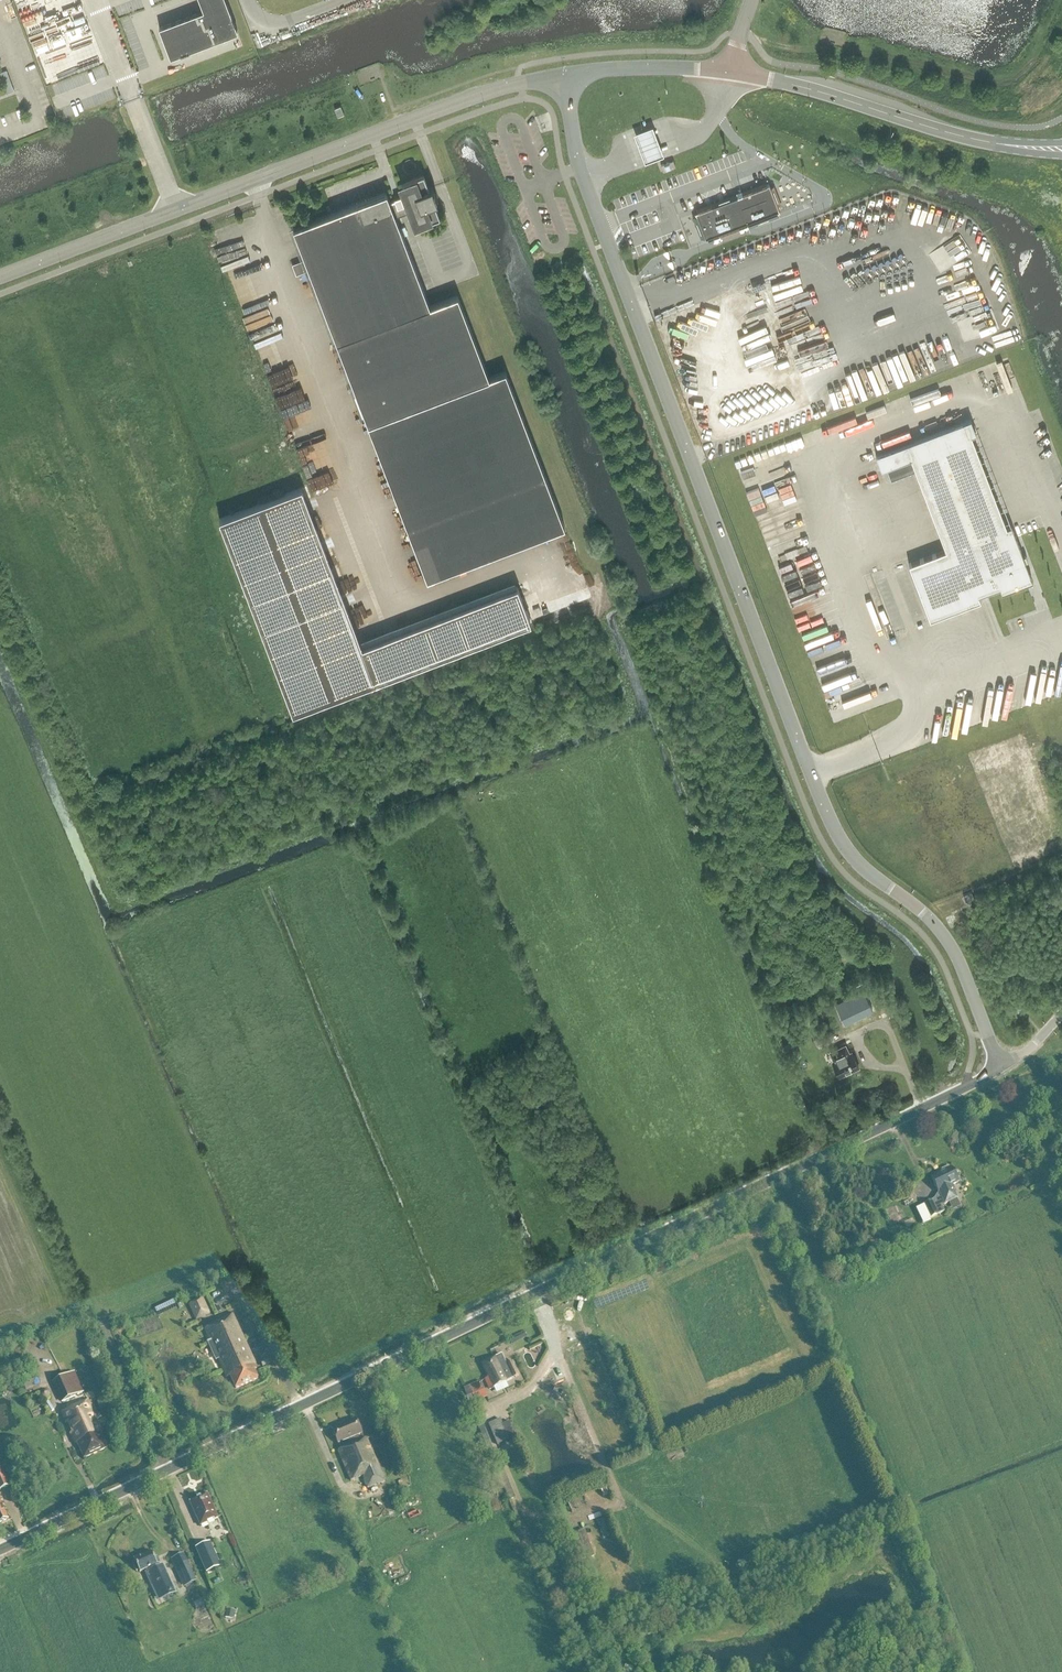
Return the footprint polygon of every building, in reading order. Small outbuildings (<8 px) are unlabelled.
[(159,28),(171,58),(238,32),(226,0),(200,0),(205,11),(159,28)] [(338,116),(344,114),(341,106),(335,108),(338,116)] [(652,128),(632,135),(643,163),(661,156),(652,128)] [(661,165),(664,171),(676,167),(674,160),(661,165)] [(780,183),(784,176),(774,171),(771,178),(780,183)] [(305,259),(292,264),(296,275),(310,270),(366,419),(427,579),(565,526),(506,371),(489,377),(458,295),(430,306),(396,217),(412,211),(416,222),(424,219),(426,222),(440,216),(435,202),(438,201),(432,186),(429,187),(424,173),(409,179),(410,182),(402,185),(406,196),(402,198),(395,200),(391,202),(387,193),(304,224),(294,228),(305,259)] [(747,224),(776,213),(780,212),(779,208),(778,208),(769,184),(699,211),(695,213),(696,216),(706,240),(714,237),(715,239),(720,237),(719,235),(740,227),(740,229),(748,226),(747,224)] [(1006,526),(971,435),(976,433),(970,419),(876,455),(881,469),(886,467),(891,480),(916,470),(946,549),(909,564),(930,619),(980,600),(978,595),(999,587),(1001,592),(1032,580),(1011,525),(1006,526)] [(744,484),(770,474),(766,462),(739,472),(744,484)] [(293,712),(376,681),(362,645),(302,487),(219,518),(293,712)] [(517,586),(362,645),(376,681),(531,622),(517,586)] [(966,901),(974,898),(971,892),(963,895),(966,901)] [(844,1023),(873,1009),(864,992),(836,1006),(844,1023)] [(792,1059),(801,1055),(795,1040),(786,1044),(792,1059)] [(859,1067),(852,1052),(849,1054),(845,1045),(830,1053),(834,1061),(832,1062),(839,1076),(859,1067)] [(949,1170),(948,1168),(941,1171),(942,1173),(931,1179),(938,1194),(939,1194),(941,1198),(924,1206),(931,1219),(945,1212),(943,1207),(959,1200),(952,1187),(958,1184),(951,1169),(949,1170)] [(196,1321),(209,1315),(203,1301),(189,1306),(196,1321)] [(215,1326),(205,1331),(210,1341),(206,1343),(210,1352),(214,1360),(218,1359),(227,1379),(230,1378),(236,1390),(258,1379),(255,1372),(258,1370),(253,1360),(232,1316),(214,1325),(215,1326)] [(511,1342),(517,1352),(531,1344),(526,1334),(511,1342)] [(506,1366),(506,1365),(501,1356),(482,1365),(489,1379),(485,1381),(490,1391),(507,1383),(507,1382),(513,1379),(513,1380),(519,1377),(513,1363),(506,1366)] [(62,1403),(84,1393),(75,1374),(53,1384),(62,1403)] [(472,1396),(485,1391),(482,1384),(464,1391),(467,1399),(472,1396)] [(472,1396),(475,1402),(487,1397),(485,1391),(472,1396)] [(485,1428),(475,1402),(472,1396),(467,1399),(480,1430),(485,1428)] [(107,1449),(100,1434),(102,1433),(87,1401),(69,1410),(69,1411),(61,1415),(75,1446),(78,1444),(85,1459),(92,1456),(93,1453),(96,1452),(99,1453),(107,1449)] [(360,1443),(358,1436),(362,1435),(356,1420),(332,1430),(333,1433),(332,1434),(334,1438),(335,1437),(341,1451),(338,1452),(339,1452),(351,1482),(363,1478),(368,1490),(385,1483),(367,1440),(360,1443)] [(503,1425),(501,1420),(489,1425),(497,1446),(516,1439),(510,1422),(503,1425)] [(10,1487),(3,1471),(0,1472),(0,1492),(10,1487)] [(215,1521),(219,1519),(208,1494),(190,1502),(201,1527),(208,1524),(208,1523),(215,1520),(215,1521)] [(0,1499),(0,1524),(9,1520),(0,1499)] [(604,1538),(610,1537),(604,1519),(598,1521),(604,1538)] [(589,1531),(573,1533),(578,1561),(594,1558),(589,1531)] [(207,1575),(222,1568),(210,1542),(195,1549),(207,1575)] [(139,1572),(140,1574),(147,1571),(148,1573),(147,1574),(158,1599),(174,1591),(163,1567),(158,1569),(157,1566),(151,1553),(134,1561),(136,1565),(133,1566),(137,1573),(139,1572)] [(195,1582),(182,1555),(169,1560),(182,1588),(195,1582)] [(235,1612),(227,1610),(225,1619),(233,1621),(235,1612)]
